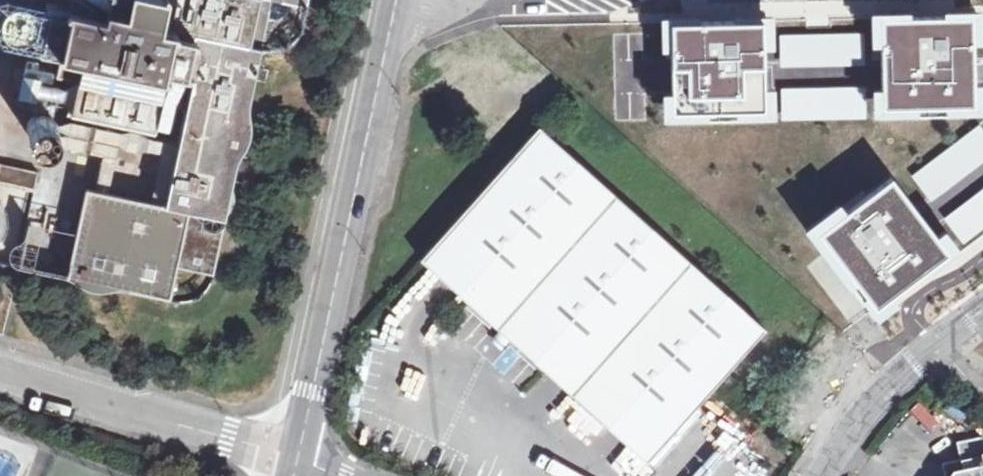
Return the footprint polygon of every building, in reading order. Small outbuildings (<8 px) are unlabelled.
[(17,0),(3,0),(0,13),(0,38),(35,46),(44,5),(17,0)] [(180,139),(177,155),(166,206),(152,203),(102,192),(86,189),(67,278),(120,289),(171,300),(179,266),(214,273),(233,183),(239,158),(254,83),(261,48),(265,49),(268,50),(272,50),(275,50),(279,49),(282,48),(285,47),(289,45),(294,41),(296,38),(300,32),(302,28),(307,5),(308,0),(108,0),(107,5),(82,0),(72,0),(71,7),(51,3),(41,51),(60,55),(56,73),(78,77),(72,110),(153,127),(165,72),(194,78),(180,139)] [(879,18),(880,34),(882,117),(882,118),(973,116),(970,16),(924,17),(879,18)] [(714,21),(669,23),(671,123),(763,121),(763,120),(761,36),(760,21),(714,21)] [(863,36),(779,38),(779,63),(863,61),(863,36)] [(56,74),(27,68),(24,81),(22,95),(55,102),(60,80),(56,74)] [(863,92),(779,93),(780,118),(864,116),(863,92)] [(50,115),(48,114),(46,114),(41,113),(38,114),(36,115),(32,118),(30,120),(28,124),(27,129),(28,132),(30,136),(31,138),(33,140),(34,142),(37,143),(39,144),(44,144),(46,144),(47,144),(49,143),(51,142),(53,140),(55,139),(56,136),(57,134),(58,132),(58,130),(58,127),(58,125),(57,122),(56,120),(54,118),(53,117),(52,116),(50,115)] [(112,141),(115,126),(48,114),(50,115),(52,116),(53,117),(54,118),(56,120),(57,122),(58,125),(58,127),(58,130),(58,132),(57,134),(56,136),(55,139),(53,140),(51,142),(49,143),(47,144),(46,144),(44,144),(93,153),(109,155),(112,141)] [(177,155),(180,139),(115,126),(112,141),(162,152),(177,155)] [(912,178),(928,198),(982,156),(982,132),(979,127),(912,178)] [(765,333),(536,129),(417,262),(431,274),(551,382),(646,467),(707,398),(765,333)] [(166,206),(177,155),(162,152),(152,203),(166,206)] [(93,153),(86,189),(102,192),(109,155),(93,153)] [(35,170),(0,163),(0,183),(31,189),(35,170)] [(890,178),(817,233),(874,308),(946,253),(890,178)] [(945,222),(961,242),(982,225),(982,193),(945,222)] [(918,403),(909,412),(929,431),(937,423),(918,403)] [(981,439),(958,442),(962,460),(943,465),(946,475),(982,475),(982,445),(981,439)]
